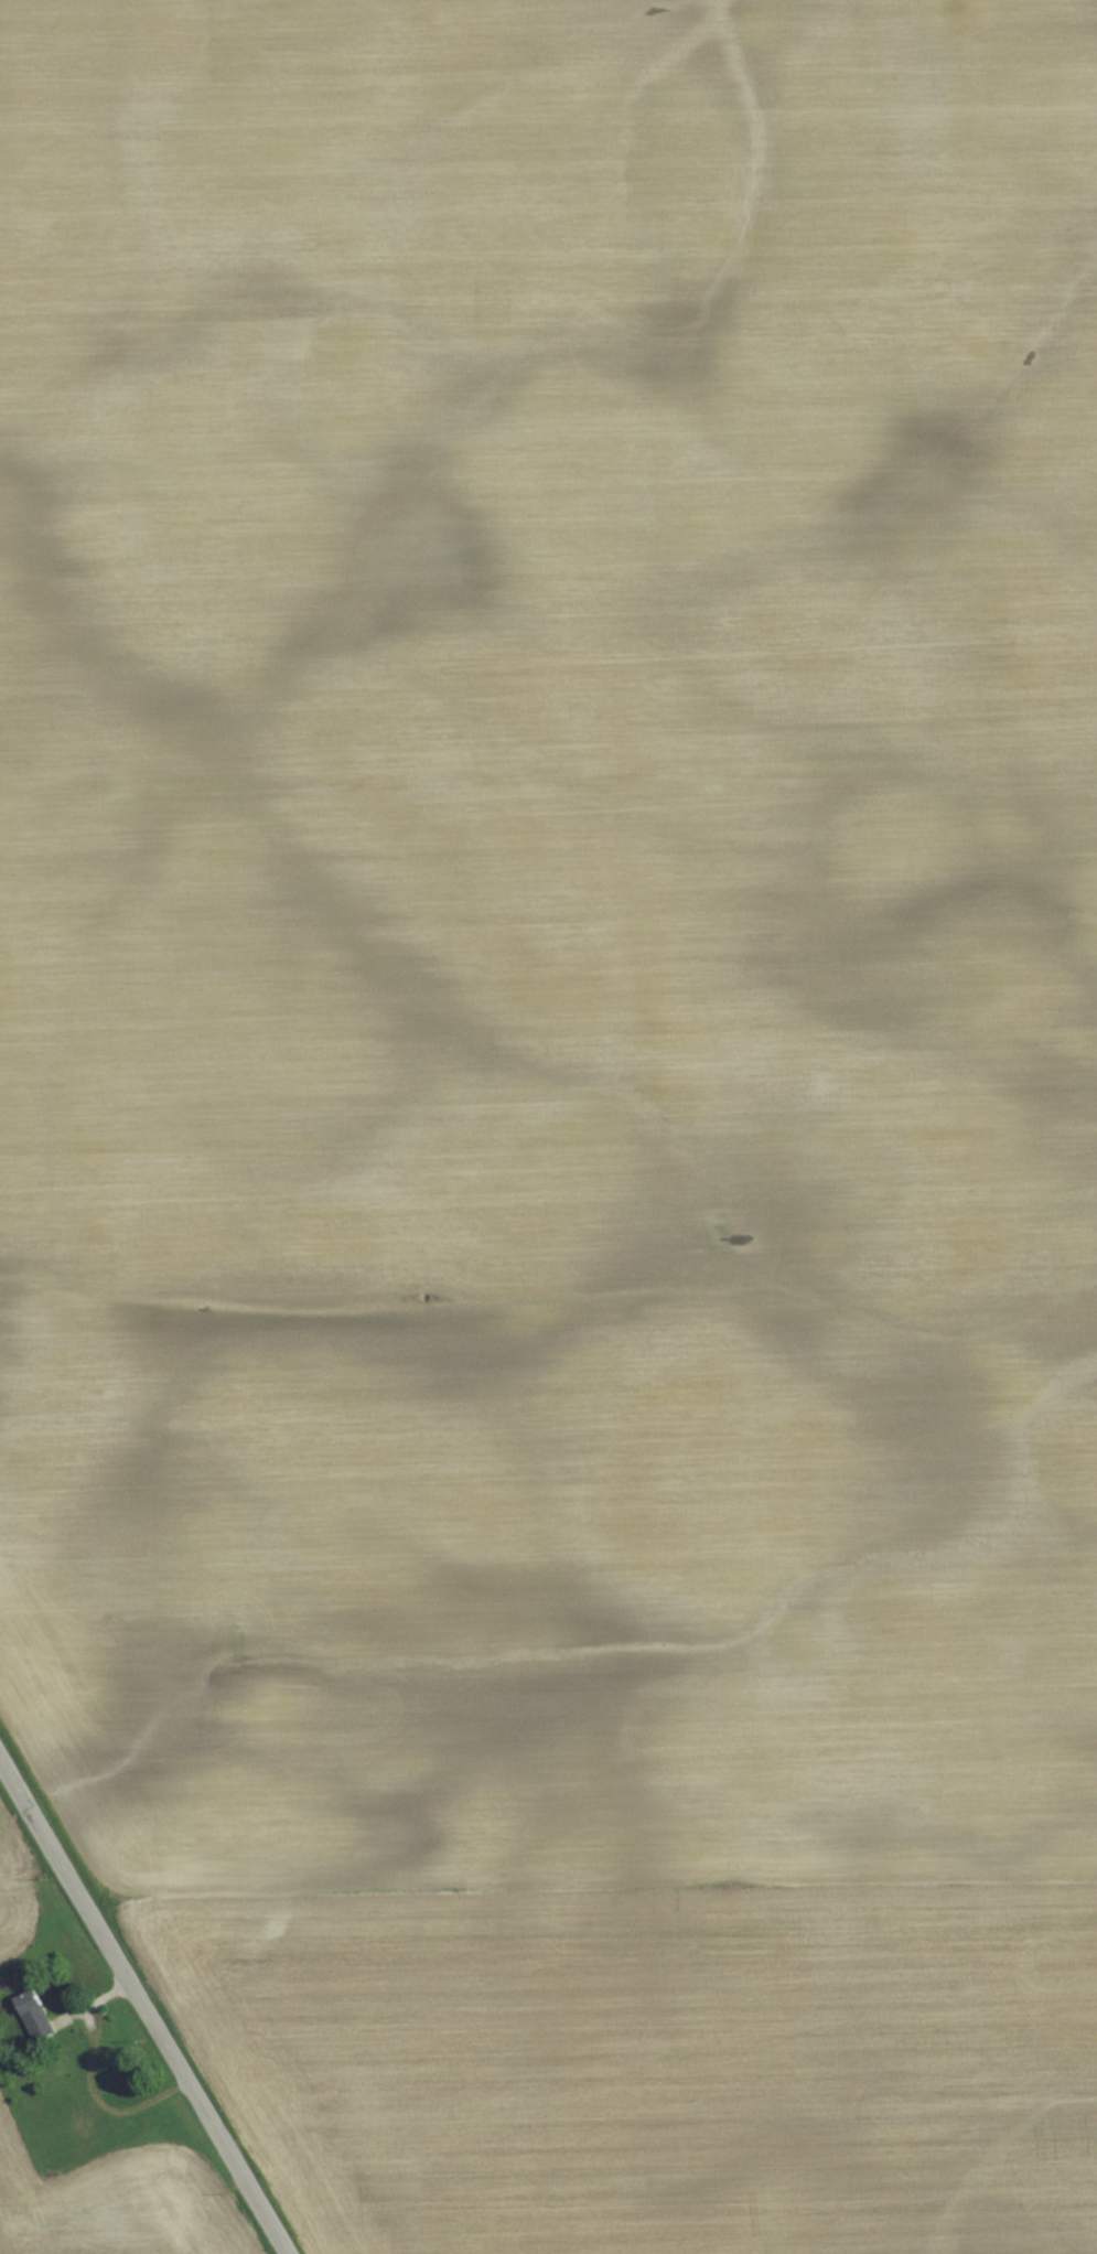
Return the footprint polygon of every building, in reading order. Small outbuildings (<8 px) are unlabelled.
[(17,1999),(38,2044),(59,2034),(39,1990),(17,1999)]
